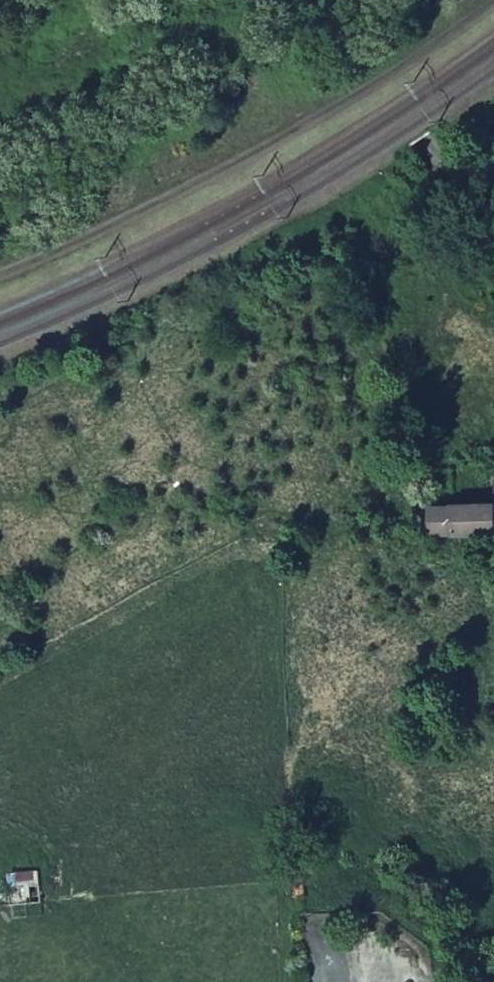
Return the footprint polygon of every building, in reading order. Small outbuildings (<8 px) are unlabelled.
[(439,505),(440,531),(493,531),(493,502),(439,505)]
